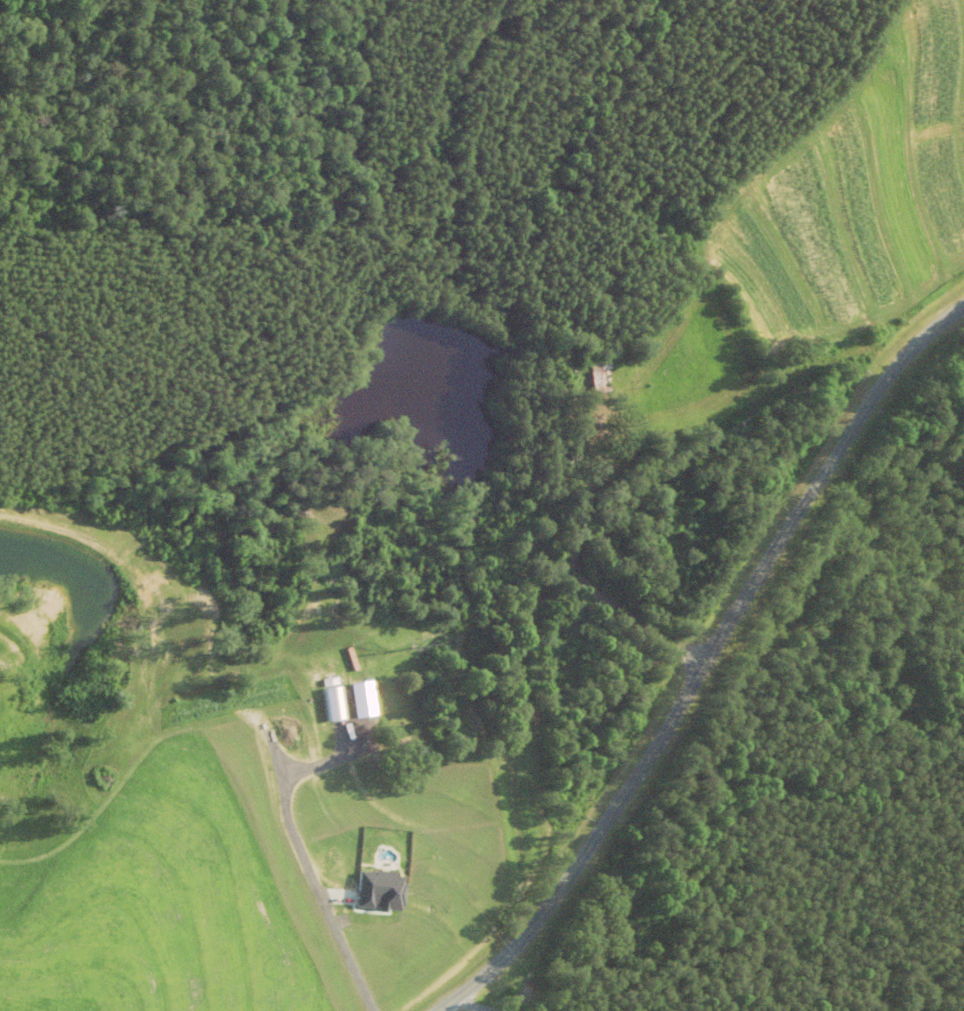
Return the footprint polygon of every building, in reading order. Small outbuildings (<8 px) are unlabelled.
[(590,364),(593,395),(613,393),(610,362),(590,364)]
